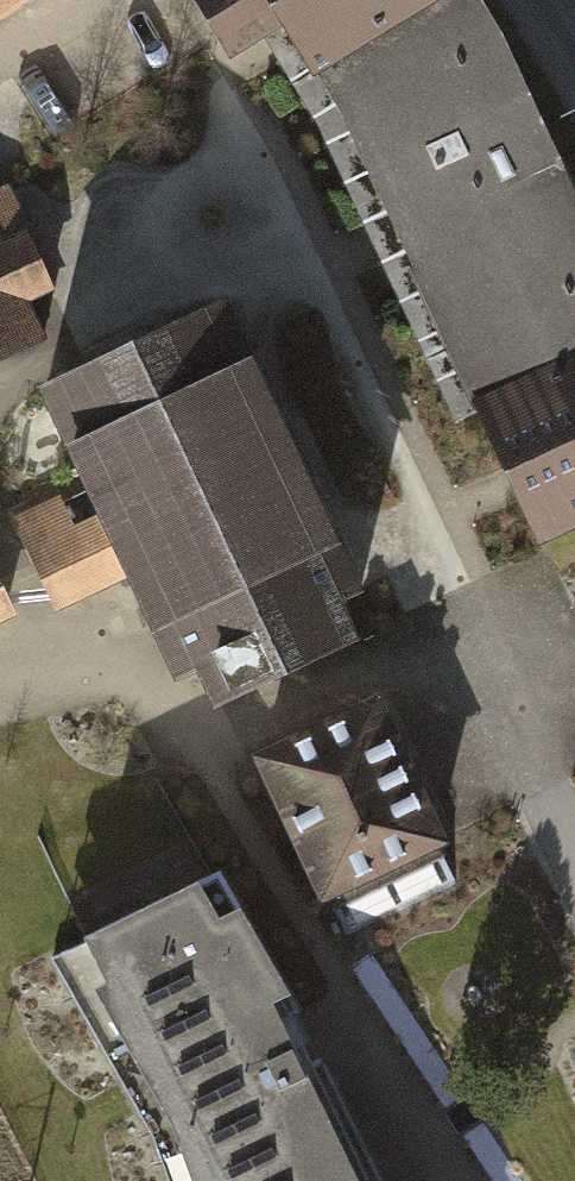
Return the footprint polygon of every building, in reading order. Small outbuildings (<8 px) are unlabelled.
[(62,0),(0,0),(0,38),(62,0)] [(476,0),(198,0),(240,71),(278,50),(323,133),(456,421),(482,410),(550,560),(574,548),(574,188),(497,33),(476,0)] [(0,202),(0,381),(59,356),(40,311),(62,302),(16,195),(0,202)] [(213,692),(228,722),(372,655),(356,617),(376,606),(235,317),(57,402),(107,519),(134,583),(190,702),(213,692)] [(58,498),(11,520),(58,619),(134,583),(107,519),(75,534),(58,498)] [(18,619),(0,581),(0,627),(18,619)] [(445,826),(379,681),(249,741),(318,891),(325,888),(346,934),(456,884),(432,832),(445,826)] [(267,979),(284,969),(215,851),(49,938),(149,1120),(171,1180),(377,1180),(267,979)]
